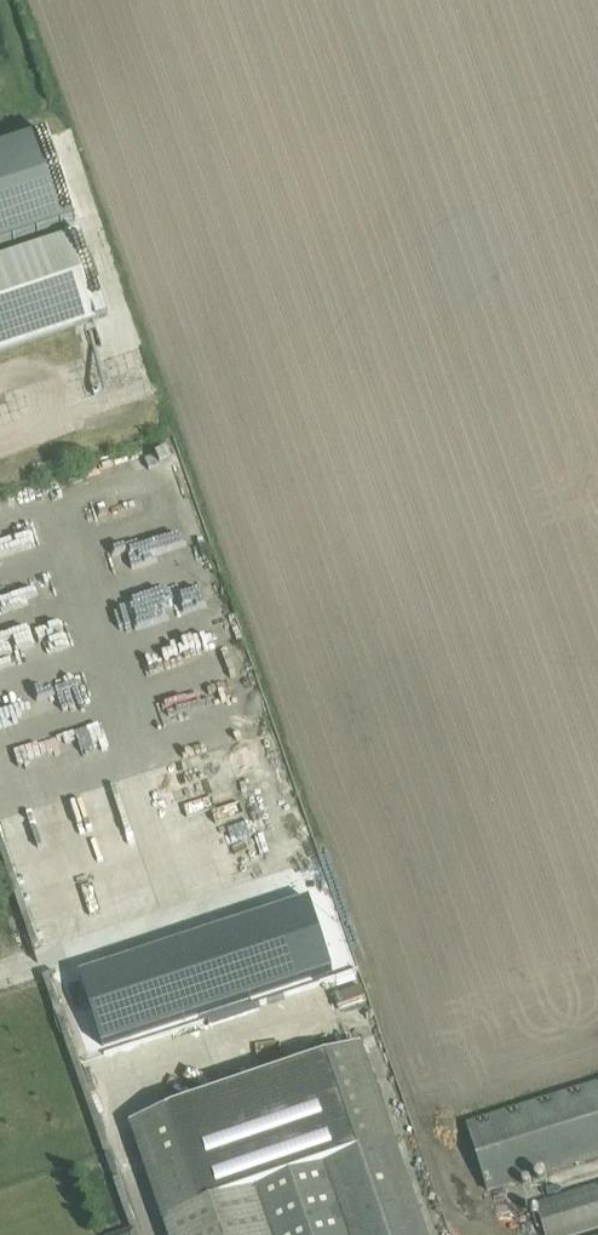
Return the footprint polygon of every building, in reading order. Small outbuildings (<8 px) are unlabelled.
[(75,215),(48,134),(0,150),(0,240),(75,215)] [(109,317),(81,233),(0,260),(0,353),(109,317)] [(122,1049),(339,976),(315,907),(99,980),(122,1049)] [(244,1085),(129,1125),(167,1234),(427,1234),(427,1233),(362,1044),(244,1085)] [(465,1124),(486,1192),(597,1158),(597,1083),(465,1124)] [(535,1204),(545,1234),(579,1234),(597,1229),(597,1184),(535,1204)]
